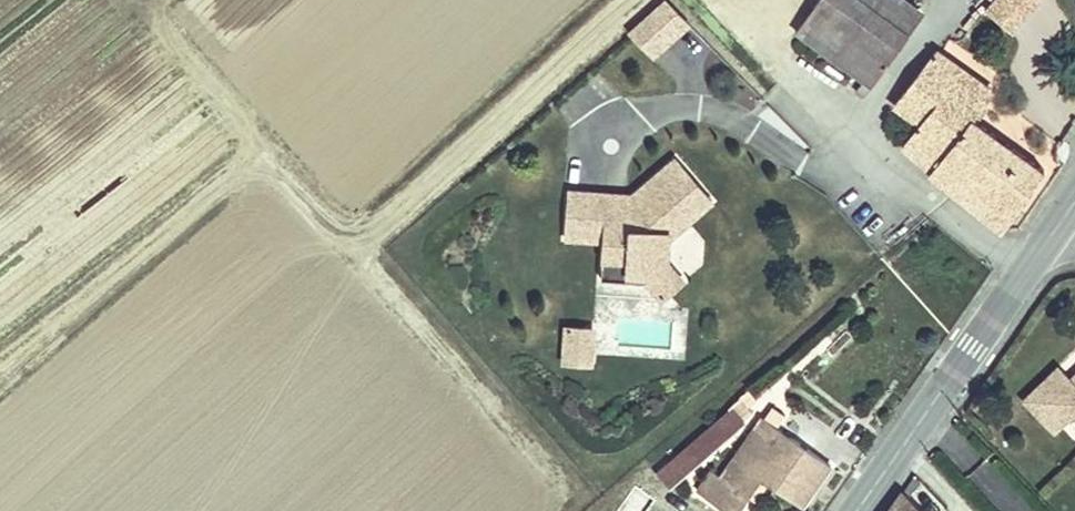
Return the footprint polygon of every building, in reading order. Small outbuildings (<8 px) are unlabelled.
[(909,34),(861,0),(818,0),(796,32),(872,86),(909,34)] [(907,32),(918,17),(894,0),(861,0),(907,32)] [(1042,0),(994,0),(985,10),(1013,34),(1042,0)] [(688,24),(667,3),(643,28),(664,49),(688,24)] [(664,49),(643,28),(633,38),(654,59),(664,49)] [(699,35),(676,53),(696,78),(718,60),(699,35)] [(1044,170),(974,120),(989,100),(979,92),(983,86),(935,51),(896,104),(923,124),(903,144),(934,170),(933,172),(1003,229),(1044,170)] [(989,100),(993,93),(983,86),(979,92),(989,100)] [(666,262),(668,238),(711,201),(675,159),(632,197),(635,202),(623,213),(621,211),(607,210),(609,195),(569,192),(565,239),(603,242),(602,260),(628,262),(627,275),(648,277),(647,282),(662,300),(683,282),(666,262)] [(623,213),(635,202),(632,197),(609,195),(607,210),(621,211),(623,213)] [(627,275),(628,262),(602,260),(600,279),(647,282),(648,277),(627,275)] [(590,365),(592,329),(567,327),(565,363),(590,365)] [(1074,376),(1063,364),(1028,395),(1058,427),(1074,411),(1074,375),(1074,376)] [(748,407),(757,399),(748,390),(731,405),(743,420),(752,412),(748,407)] [(743,420),(731,405),(626,497),(639,510),(653,510),(640,497),(653,486),(659,492),(743,420)] [(777,427),(785,415),(772,406),(723,477),(713,470),(698,492),(726,510),(735,510),(746,495),(755,502),(766,486),(758,481),(761,477),(801,505),(829,464),(777,427)] [(904,492),(890,510),(922,510),(904,492)] [(681,501),(677,497),(665,508),(668,510),(670,510),(681,501)]
